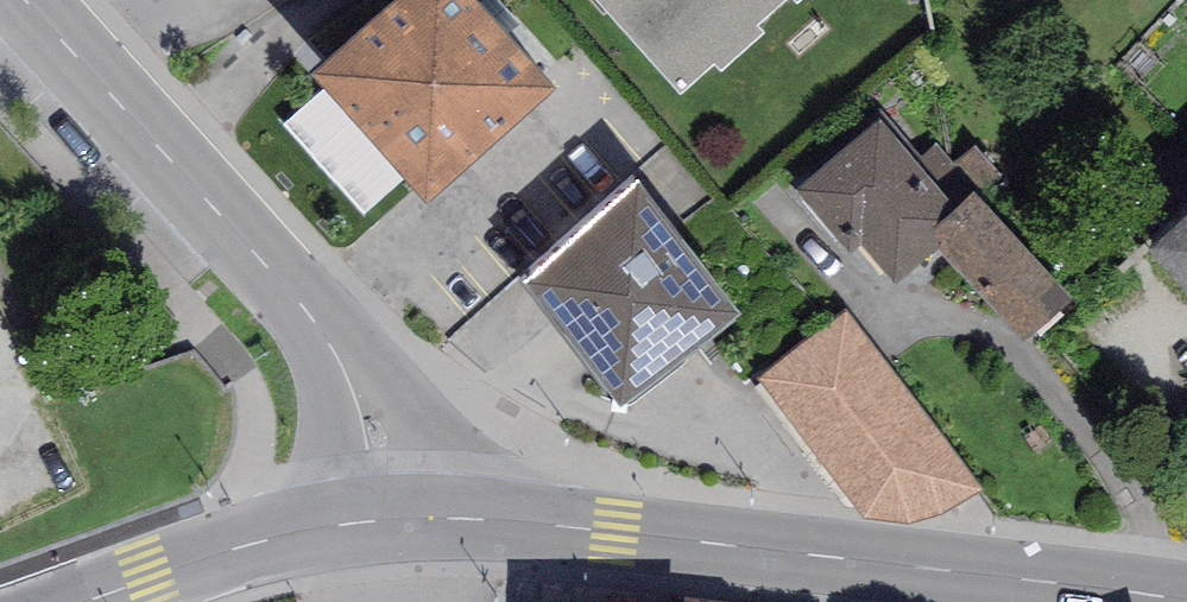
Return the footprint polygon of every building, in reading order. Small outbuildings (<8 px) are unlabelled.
[(427,212),(553,98),(464,0),(407,0),(312,86),(427,212)] [(686,103),(798,0),(589,0),(686,103)] [(881,125),(796,196),(849,258),(860,249),(894,289),(936,254),(944,247),(933,236),(956,214),(881,125)] [(637,190),(526,294),(619,414),(742,323),(637,190)] [(974,196),(956,214),(933,236),(944,247),(936,254),(1026,349),(1075,302),(974,196)] [(1149,261),(1186,304),(1186,226),(1149,261)] [(849,314),(757,385),(864,523),(883,527),(899,527),(916,525),(939,517),(955,511),(968,503),(980,494),(849,314)]
